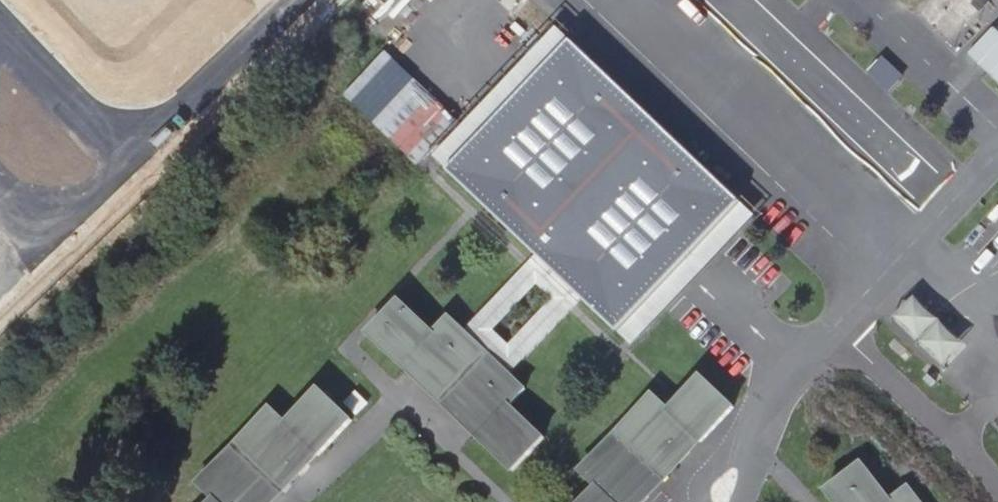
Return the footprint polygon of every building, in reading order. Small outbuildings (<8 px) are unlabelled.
[(997,25),(971,52),(997,78),(997,25)] [(572,41),(448,172),(537,256),(619,334),(694,253),(701,260),(717,243),(711,236),(742,203),(572,41)] [(387,49),(346,93),(416,159),(458,115),(387,49)] [(465,332),(510,375),(582,299),(537,256),(465,332)] [(944,367),(967,345),(920,293),(897,315),(944,367)] [(400,302),(370,335),(402,367),(404,365),(407,367),(512,469),(542,438),(509,406),(525,389),(449,317),(433,333),(400,302)] [(579,469),(597,486),(581,501),(640,501),(698,442),(700,444),(734,408),(702,377),(670,410),(653,394),(579,469)] [(312,457),(314,454),(317,456),(351,420),(319,389),(286,422),(270,406),(199,483),(215,498),(211,501),(268,501),(312,457)] [(827,490),(836,501),(922,501),(910,485),(891,500),(863,463),(827,490)]
